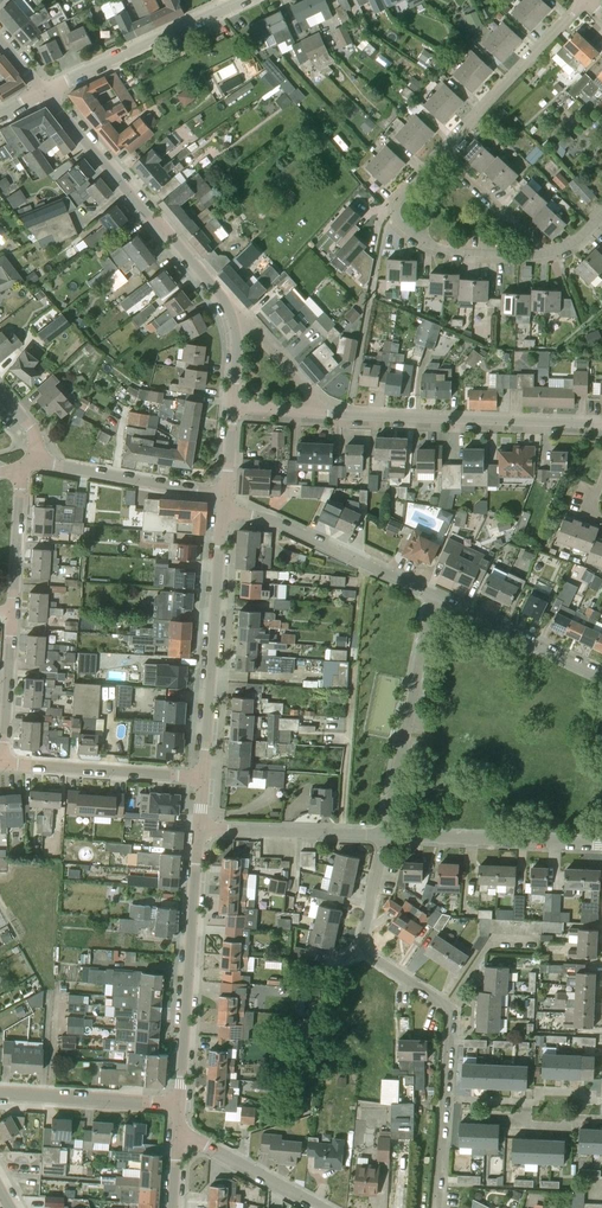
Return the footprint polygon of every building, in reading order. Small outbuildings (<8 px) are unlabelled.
[(21,5),(16,0),(15,0),(13,1),(0,12),(0,16),(14,33),(30,20),(28,18),(30,16),(21,5)] [(133,25),(126,11),(121,0),(109,0),(116,16),(116,17),(111,19),(114,27),(120,24),(128,41),(138,36),(133,25)] [(144,0),(131,0),(141,21),(133,25),(138,36),(157,27),(144,0)] [(174,19),(185,14),(180,2),(181,1),(180,0),(164,0),(167,7),(161,10),(156,0),(144,0),(157,27),(174,19)] [(305,18),(313,14),(307,0),(292,7),(303,32),(310,28),(305,18)] [(325,0),(307,0),(313,14),(314,14),(318,24),(333,17),(325,0)] [(346,11),(351,9),(346,0),(338,0),(342,7),(336,9),(344,26),(345,26),(351,23),(346,11)] [(410,9),(425,2),(423,0),(406,0),(410,9)] [(542,0),(524,0),(522,2),(541,20),(552,9),(542,0)] [(541,20),(522,2),(512,13),(531,31),(541,20)] [(68,19),(59,3),(47,10),(45,7),(30,16),(28,18),(30,20),(14,33),(26,46),(39,35),(41,34),(56,25),(68,19)] [(502,10),(507,14),(511,9),(507,5),(502,10)] [(484,21),(493,16),(488,7),(479,11),(484,21)] [(93,16),(90,9),(85,11),(88,18),(93,16)] [(295,43),(281,12),(266,19),(273,34),(277,43),(277,42),(278,45),(286,41),(288,46),(295,43)] [(476,12),(467,15),(474,28),(472,29),(473,32),(473,31),(476,34),(485,26),(482,23),(476,12)] [(92,43),(84,26),(71,32),(66,21),(68,20),(68,19),(56,25),(68,50),(75,47),(76,50),(92,43)] [(277,43),(273,34),(266,19),(251,26),(262,51),(269,48),(269,46),(277,43)] [(523,40),(503,22),(493,33),(512,51),(523,40)] [(68,50),(56,25),(41,34),(46,44),(40,48),(47,64),(63,56),(62,53),(68,50)] [(353,43),(345,26),(344,26),(344,27),(335,30),(343,47),(353,43)] [(568,64),(588,43),(577,32),(564,45),(557,54),(568,64)] [(302,41),(302,42),(310,60),(311,63),(327,78),(333,71),(328,66),(337,62),(330,56),(327,51),(328,51),(320,33),(302,41)] [(512,51),(493,33),(482,44),(502,62),(512,51)] [(32,47),(40,40),(37,36),(29,43),(32,47)] [(310,60),(302,42),(292,46),(300,64),(310,60)] [(587,67),(600,54),(588,43),(568,64),(562,67),(570,75),(574,70),(576,72),(577,71),(580,74),(587,67)] [(379,52),(373,46),(366,53),(373,59),(379,52)] [(426,63),(432,54),(424,49),(419,57),(426,63)] [(493,71),(474,53),(470,49),(466,53),(470,57),(464,64),(483,82),(493,71)] [(0,54),(0,72),(1,71),(9,64),(0,54)] [(296,89),(269,59),(263,64),(271,74),(271,75),(279,84),(280,85),(282,88),(283,88),(289,95),(296,89)] [(483,82),(464,64),(453,75),(472,93),(483,82)] [(599,72),(601,73),(599,75),(599,76),(593,82),(601,90),(601,68),(599,72)] [(26,85),(15,71),(6,78),(4,79),(6,82),(0,86),(0,101),(26,85)] [(94,96),(111,87),(117,97),(127,91),(115,73),(89,85),(70,94),(86,115),(101,106),(94,96)] [(574,98),(591,79),(585,74),(568,92),(574,98)] [(272,89),(279,84),(271,75),(263,81),(270,89),(271,87),(272,89)] [(423,85),(417,80),(414,77),(407,85),(417,93),(423,85)] [(255,87),(251,82),(225,99),(228,104),(255,87)] [(553,87),(555,89),(558,92),(559,93),(563,89),(558,83),(553,87)] [(464,102),(445,84),(434,95),(454,113),(464,102)] [(401,92),(410,100),(415,94),(406,86),(401,92)] [(179,96),(189,106),(198,96),(189,87),(179,96)] [(137,108),(138,108),(127,91),(117,97),(122,104),(105,112),(101,106),(86,115),(97,129),(119,117),(121,116),(129,112),(137,108)] [(293,102),(285,93),(276,101),(283,110),(293,102)] [(443,124),(454,113),(434,95),(424,106),(443,124)] [(131,117),(149,108),(155,104),(153,100),(138,108),(137,108),(129,112),(131,117)] [(400,112),(392,105),(377,123),(385,130),(400,112)] [(30,152),(61,128),(45,107),(9,125),(23,142),(9,151),(13,157),(15,156),(23,153),(25,154),(25,155),(30,152)] [(503,121),(509,114),(504,109),(502,110),(500,108),(495,114),(503,121)] [(117,154),(139,136),(149,127),(157,121),(150,113),(143,119),(141,117),(120,134),(114,127),(122,123),(121,122),(123,121),(121,116),(119,117),(97,129),(117,154)] [(435,133),(417,115),(416,114),(405,125),(425,144),(435,133)] [(369,117),(360,126),(368,133),(376,124),(369,117)] [(425,144),(405,125),(395,137),(414,155),(425,144)] [(529,131),(533,134),(538,130),(535,126),(529,131)] [(75,147),(61,128),(30,152),(25,155),(25,154),(24,155),(40,179),(44,178),(52,172),(40,154),(57,142),(66,154),(75,147)] [(330,165),(340,157),(318,131),(309,140),(330,165)] [(491,142),(496,137),(492,133),(487,138),(491,142)] [(574,141),(568,134),(553,147),(562,158),(567,153),(564,150),(574,141)] [(163,169),(162,168),(158,163),(162,160),(161,158),(176,146),(168,137),(133,166),(147,183),(163,169)] [(496,146),(501,141),(496,137),(491,142),(496,146)] [(472,164),(486,148),(476,139),(461,154),(472,164)] [(548,140),(542,145),(546,148),(551,144),(548,140)] [(188,182),(180,172),(185,168),(180,162),(191,153),(199,147),(195,142),(186,148),(162,168),(163,169),(147,183),(156,193),(163,201),(188,182)] [(406,163),(387,145),(376,156),(395,175),(406,163)] [(496,158),(486,148),(472,164),(482,174),(484,172),(496,158)] [(538,160),(531,153),(525,158),(533,165),(538,160)] [(395,175),(376,156),(366,168),(385,186),(395,175)] [(494,181),(508,165),(498,156),(496,158),(484,172),(494,181)] [(89,186),(85,180),(94,172),(83,159),(56,181),(68,195),(74,191),(77,196),(89,186)] [(514,189),(520,183),(515,179),(519,175),(508,165),(494,181),(504,191),(510,185),(514,189)] [(198,174),(188,182),(163,201),(160,204),(168,213),(177,206),(194,192),(200,199),(212,191),(198,174)] [(568,183),(559,174),(554,179),(563,189),(568,183)] [(595,196),(577,176),(569,184),(587,203),(595,196)] [(5,177),(0,180),(0,186),(3,190),(10,185),(5,177)] [(99,204),(112,194),(99,178),(89,186),(77,196),(74,191),(68,195),(67,196),(66,197),(75,208),(76,208),(76,207),(84,201),(92,195),(99,204)] [(548,191),(553,186),(549,181),(544,187),(548,191)] [(538,193),(528,183),(524,187),(520,183),(514,189),(519,193),(513,199),(523,209),(538,193)] [(13,209),(27,201),(20,189),(6,198),(13,209)] [(292,189),(283,196),(289,203),(297,196),(292,189)] [(208,208),(219,199),(212,191),(200,199),(207,208),(207,207),(208,208)] [(534,218),(546,205),(548,203),(538,193),(523,209),(534,218)] [(68,212),(77,209),(76,208),(75,208),(66,197),(60,200),(17,216),(26,227),(37,241),(42,250),(77,234),(68,212)] [(562,208),(567,203),(562,199),(557,205),(562,208)] [(566,212),(571,207),(567,203),(562,208),(566,212)] [(89,249),(126,220),(122,215),(122,213),(121,211),(119,211),(115,205),(98,218),(104,225),(91,235),(90,234),(82,240),(89,249)] [(556,214),(546,205),(534,218),(532,220),(542,230),(556,214)] [(200,229),(209,222),(210,222),(215,217),(208,208),(207,207),(207,208),(198,215),(191,206),(174,220),(189,238),(200,229)] [(355,235),(361,229),(355,224),(361,217),(350,206),(332,226),(326,233),(337,243),(343,248),(343,249),(355,235)] [(552,239),(567,224),(556,214),(542,230),(552,239)] [(205,258),(210,264),(220,255),(215,249),(223,242),(215,232),(217,231),(210,222),(209,222),(200,229),(189,238),(189,239),(205,258)] [(573,227),(568,232),(571,235),(576,230),(573,227)] [(105,279),(131,259),(147,247),(137,234),(121,246),(124,250),(111,260),(108,256),(99,263),(104,269),(86,283),(92,290),(105,279)] [(366,257),(361,252),(366,246),(355,235),(343,249),(343,248),(331,262),(342,272),(350,264),(362,275),(358,279),(365,286),(370,280),(374,258),(366,257)] [(140,272),(156,259),(147,247),(131,259),(105,279),(115,291),(128,281),(123,276),(132,269),(132,266),(134,264),(140,272)] [(601,272),(601,255),(595,249),(585,258),(600,273),(601,272)] [(227,256),(220,255),(210,264),(219,273),(228,265),(230,263),(232,262),(227,256)] [(23,281),(3,256),(0,258),(0,291),(4,289),(23,281)] [(589,284),(600,273),(585,258),(575,269),(589,284)] [(402,281),(403,260),(388,259),(387,280),(402,281)] [(416,278),(417,260),(403,260),(402,281),(416,281),(416,286),(423,287),(424,279),(416,278)] [(255,277),(257,280),(251,286),(244,278),(230,263),(228,265),(219,273),(250,309),(261,300),(258,297),(267,289),(281,276),(269,264),(255,277)] [(176,285),(164,269),(128,296),(140,312),(146,307),(141,300),(155,290),(160,297),(176,285)] [(40,279),(34,271),(26,276),(32,285),(40,279)] [(275,283),(286,295),(288,294),(297,286),(288,275),(288,276),(284,272),(281,275),(282,276),(275,283)] [(445,295),(446,274),(431,273),(431,279),(424,279),(423,287),(430,287),(430,294),(445,295)] [(460,279),(460,274),(446,274),(445,295),(459,295),(460,279)] [(474,280),(460,279),(459,295),(459,300),(473,301),(474,280)] [(488,298),(489,280),(474,280),(473,301),(488,301),(487,306),(488,306),(488,316),(494,316),(495,307),(495,299),(488,298)] [(46,296),(41,290),(35,294),(40,300),(46,296)] [(172,317),(190,303),(181,290),(165,303),(169,309),(154,320),(146,327),(151,333),(156,329),(159,327),(172,317)] [(545,311),(546,290),(532,290),(532,294),(531,311),(545,311)] [(560,309),(561,291),(546,290),(545,311),(560,312),(560,317),(567,317),(568,309),(560,309)] [(516,315),(517,294),(503,293),(502,299),(495,299),(495,307),(502,307),(502,314),(516,315)] [(293,300),(288,294),(286,295),(281,300),(274,306),(277,310),(269,316),(279,328),(305,304),(297,296),(293,300)] [(531,315),(531,311),(532,294),(517,294),(516,315),(516,323),(530,323),(530,315),(531,315)] [(325,336),(333,327),(335,325),(323,312),(311,299),(305,304),(279,328),(289,339),(297,332),(300,335),(307,329),(312,323),(325,336)] [(156,310),(151,304),(147,307),(146,307),(140,312),(132,319),(138,328),(148,320),(146,318),(156,310)] [(361,315),(353,307),(345,316),(352,324),(361,315)] [(207,329),(199,313),(180,323),(188,338),(207,329)] [(45,344),(70,324),(62,315),(37,334),(45,344)] [(87,321),(78,317),(74,326),(82,330),(87,321)] [(177,324),(172,317),(159,327),(156,329),(161,336),(177,324)] [(425,347),(432,322),(426,319),(423,327),(419,326),(414,343),(416,344),(411,358),(421,361),(426,347),(425,347)] [(434,350),(442,326),(432,322),(425,347),(426,347),(434,350)] [(332,343),(341,334),(333,327),(325,336),(332,343)] [(586,334),(591,347),(601,342),(601,338),(598,329),(586,334)] [(0,332),(0,353),(4,350),(8,355),(19,346),(21,342),(13,333),(6,339),(0,332)] [(355,361),(359,340),(341,337),(338,353),(344,354),(343,359),(355,361)] [(393,339),(393,343),(391,352),(399,353),(400,344),(399,344),(400,340),(393,339)] [(338,364),(331,356),(334,354),(324,342),(300,364),(316,383),(338,364)] [(387,388),(390,362),(391,352),(393,343),(384,342),(383,351),(379,351),(379,355),(377,357),(364,355),(359,384),(370,386),(369,390),(378,391),(378,387),(387,388)] [(84,348),(90,354),(95,350),(89,344),(84,348)] [(203,355),(205,347),(184,344),(182,362),(186,362),(186,368),(206,371),(208,356),(203,355)] [(29,368),(41,353),(34,348),(28,355),(24,352),(10,369),(31,385),(38,376),(29,368)] [(479,354),(484,357),(488,352),(483,349),(479,354)] [(473,367),(484,357),(474,350),(465,361),(473,367)] [(515,368),(526,369),(527,352),(516,351),(515,368)] [(406,354),(399,353),(391,352),(390,362),(387,388),(386,393),(408,396),(413,365),(404,364),(406,354)] [(510,354),(503,352),(501,358),(509,360),(510,354)] [(587,359),(577,359),(576,371),(587,371),(587,359)] [(437,397),(437,374),(438,374),(439,369),(440,369),(440,368),(438,368),(440,363),(429,363),(428,370),(428,373),(424,373),(422,381),(422,397),(437,397)] [(204,389),(206,371),(186,368),(185,377),(181,376),(180,384),(172,383),(171,391),(193,394),(194,387),(204,389)] [(451,398),(452,382),(452,369),(440,368),(440,369),(439,369),(438,374),(437,374),(437,397),(451,398)] [(588,395),(588,373),(574,373),(574,379),(564,379),(549,379),(549,389),(549,406),(574,406),(574,394),(588,395)] [(74,406),(54,385),(59,381),(53,374),(37,388),(43,395),(37,400),(49,414),(54,409),(61,417),(74,406)] [(496,409),(497,397),(504,397),(504,389),(511,389),(511,375),(489,374),(489,392),(471,391),(470,408),(496,409)] [(532,388),(533,375),(518,375),(518,389),(524,389),(524,405),(549,406),(549,389),(532,388)] [(199,416),(201,402),(175,398),(175,401),(163,399),(163,393),(139,389),(139,391),(129,386),(126,390),(131,394),(142,400),(143,400),(160,402),(175,413),(199,416)] [(84,411),(88,403),(82,399),(78,408),(84,411)] [(180,421),(179,425),(179,427),(197,430),(199,416),(175,413),(160,402),(143,400),(143,406),(147,406),(149,407),(148,414),(158,417),(166,420),(168,416),(172,418),(172,420),(180,421)] [(127,423),(146,427),(147,425),(148,418),(144,417),(144,415),(129,412),(127,423)] [(147,425),(156,427),(158,417),(148,414),(148,415),(144,415),(144,417),(148,418),(147,425)] [(195,442),(197,430),(179,427),(179,425),(172,424),(171,424),(169,434),(177,438),(181,440),(195,442)] [(136,460),(141,429),(126,426),(122,458),(136,460)] [(152,447),(153,442),(144,440),(145,430),(141,429),(136,460),(155,463),(157,448),(152,447)] [(155,431),(146,429),(145,430),(144,440),(153,442),(153,441),(155,431)] [(107,444),(111,436),(100,431),(96,438),(107,444)] [(390,458),(392,438),(377,437),(375,457),(390,458)] [(190,468),(195,442),(181,440),(177,438),(178,439),(177,443),(174,443),(173,450),(169,450),(168,451),(175,452),(173,466),(190,468)] [(405,478),(406,459),(407,438),(392,438),(390,458),(391,458),(390,477),(405,478)] [(157,448),(155,463),(173,466),(175,452),(168,451),(169,450),(167,450),(169,443),(158,441),(157,448)] [(315,471),(317,444),(300,443),(299,461),(288,460),(288,476),(288,484),(299,485),(299,470),(315,471)] [(333,466),(333,463),(334,444),(317,444),(315,471),(330,471),(329,487),(335,487),(337,488),(338,478),(339,466),(333,466)] [(363,473),(364,446),(347,445),(346,466),(339,466),(338,478),(345,478),(347,478),(347,472),(363,473)] [(442,470),(442,464),(443,446),(431,446),(431,450),(419,449),(418,472),(434,472),(435,470),(442,470)] [(474,486),(488,487),(489,464),(484,464),(484,449),(482,449),(482,447),(474,447),(474,449),(465,449),(464,465),(462,465),(442,464),(442,470),(442,489),(438,507),(447,509),(450,492),(454,492),(474,492),(474,486)] [(534,447),(514,447),(514,453),(506,453),(506,450),(498,450),(498,458),(501,458),(500,476),(533,477),(534,447)] [(551,470),(547,470),(546,478),(565,479),(568,471),(568,452),(551,451),(551,470)] [(249,494),(250,482),(281,484),(288,484),(288,476),(282,476),(272,475),(272,470),(259,469),(260,461),(243,460),(243,468),(239,468),(237,493),(249,494)] [(546,478),(547,470),(538,469),(538,482),(546,482),(546,478)] [(378,492),(379,475),(369,475),(368,490),(368,491),(378,492)] [(281,496),(281,484),(250,482),(249,494),(270,495),(281,496)] [(321,498),(325,487),(302,485),(301,497),(321,498)] [(408,487),(399,486),(399,499),(407,499),(408,487)] [(336,526),(345,507),(329,500),(335,487),(329,487),(325,487),(321,498),(320,500),(327,504),(320,519),(336,526)] [(135,492),(126,490),(125,505),(135,506),(135,492)] [(368,503),(368,491),(368,490),(360,490),(359,502),(368,503)] [(81,524),(86,493),(75,492),(73,513),(63,512),(64,508),(62,505),(55,504),(53,508),(35,507),(34,521),(58,523),(72,524),(81,525),(84,525),(84,524),(81,524)] [(43,495),(33,494),(32,502),(43,502),(43,495)] [(439,497),(432,495),(430,503),(437,505),(439,497)] [(123,520),(122,529),(173,533),(174,517),(193,518),(192,534),(204,534),(206,503),(144,499),(143,511),(133,510),(133,521),(123,520)] [(487,515),(487,505),(482,504),(478,508),(478,513),(487,515)] [(361,515),(345,507),(336,526),(352,533),(361,515)] [(445,537),(454,514),(441,509),(437,519),(444,522),(439,534),(445,537)] [(465,528),(468,513),(458,511),(454,526),(465,528)] [(522,536),(530,514),(522,511),(514,533),(522,536)] [(596,537),(599,528),(565,516),(556,541),(589,552),(596,537)] [(398,534),(403,524),(391,519),(386,529),(398,534)] [(510,520),(498,523),(500,531),(512,528),(510,520)] [(83,535),(84,525),(81,525),(72,524),(58,523),(34,521),(33,535),(49,536),(49,544),(57,544),(57,537),(58,533),(71,534),(83,535)] [(432,537),(415,529),(403,555),(413,559),(415,555),(431,563),(439,545),(430,541),(432,537)] [(272,547),(272,532),(239,530),(238,545),(272,547)] [(173,543),(173,533),(145,531),(144,542),(169,544),(169,543),(173,543)] [(596,537),(589,552),(586,561),(601,566),(601,539),(596,537)] [(456,580),(470,549),(449,539),(442,555),(449,558),(442,573),(456,580)] [(169,543),(169,544),(168,559),(194,561),(194,559),(196,559),(196,552),(195,552),(195,545),(173,543),(169,543)] [(271,559),(272,547),(238,545),(238,556),(271,559)] [(485,575),(492,559),(470,549),(456,580),(471,586),(478,572),(485,575)] [(535,554),(524,549),(521,556),(532,561),(535,554)] [(59,565),(59,559),(56,559),(57,551),(32,550),(32,564),(59,565)] [(298,563),(299,554),(284,550),(282,561),(298,563)] [(270,571),(270,570),(271,559),(238,556),(237,568),(244,569),(254,569),(270,571)] [(155,568),(164,569),(168,569),(168,568),(169,560),(156,559),(155,568)] [(58,572),(59,565),(32,564),(31,578),(48,579),(49,571),(58,572)] [(505,580),(508,573),(494,567),(482,592),(496,599),(505,580)] [(183,569),(168,568),(168,569),(164,569),(163,574),(165,574),(164,586),(192,588),(194,572),(183,572),(183,569)] [(279,578),(279,571),(270,570),(270,571),(254,569),(244,569),(243,582),(262,584),(262,577),(279,578)] [(594,574),(586,569),(581,579),(589,583),(594,574)] [(509,572),(508,573),(505,580),(496,599),(510,605),(518,587),(523,589),(526,581),(509,572)] [(595,575),(589,587),(598,592),(601,584),(601,578),(595,575)] [(345,586),(346,577),(331,576),(331,585),(345,586)] [(348,587),(359,587),(359,576),(349,576),(348,587)] [(553,588),(537,580),(523,611),(539,619),(550,596),(549,595),(553,588)] [(569,608),(578,587),(566,581),(557,598),(563,601),(551,627),(565,634),(572,619),(576,611),(569,608)] [(278,599),(279,585),(271,585),(270,591),(262,590),(262,584),(243,582),(242,597),(275,599),(278,599)] [(343,597),(356,598),(356,591),(343,589),(343,597)] [(191,609),(192,593),(160,591),(160,595),(158,595),(154,596),(154,604),(157,606),(159,606),(158,619),(180,621),(181,608),(191,609)] [(47,601),(47,594),(30,592),(29,607),(56,608),(56,602),(47,601)] [(291,601),(278,599),(275,599),(274,609),(291,610),(291,601)] [(588,607),(594,609),(597,603),(591,601),(588,607)] [(63,609),(56,608),(29,607),(28,621),(45,622),(46,615),(62,616),(63,609)] [(580,641),(594,609),(588,607),(584,615),(583,614),(578,622),(572,619),(565,634),(580,641)] [(600,612),(594,609),(580,641),(594,647),(600,633),(601,628),(601,624),(596,621),(600,612)] [(275,620),(276,613),(275,613),(261,612),(241,610),(240,625),(270,627),(270,628),(289,629),(289,623),(281,622),(281,620),(275,620)] [(180,625),(180,621),(158,619),(153,619),(153,629),(139,628),(139,636),(152,636),(189,639),(190,626),(180,625)] [(66,621),(65,629),(76,630),(77,622),(66,621)] [(270,634),(270,628),(270,627),(240,625),(239,639),(277,642),(277,634),(270,634)] [(76,640),(77,633),(65,631),(65,638),(76,640)] [(600,633),(594,647),(601,651),(601,634),(600,633)] [(295,644),(296,635),(282,634),(281,643),(288,643),(293,644),(295,644)] [(59,646),(44,644),(45,636),(27,635),(26,650),(58,652),(59,646)] [(347,636),(337,635),(336,646),(347,647),(347,636)] [(188,657),(189,639),(152,636),(139,636),(129,636),(129,644),(145,645),(144,651),(155,652),(155,645),(168,646),(168,655),(188,657)] [(287,650),(288,643),(281,643),(277,642),(239,639),(238,653),(277,656),(277,650),(287,650)] [(347,661),(348,650),(331,649),(330,660),(347,661)] [(60,661),(60,655),(58,654),(58,652),(26,650),(26,664),(43,665),(43,660),(60,661)] [(75,663),(75,653),(65,652),(65,662),(75,663)] [(79,653),(77,673),(96,674),(97,654),(79,653)] [(282,657),(277,656),(238,653),(237,669),(281,672),(282,657)] [(348,690),(349,662),(339,661),(339,675),(334,675),(333,689),(348,690)] [(186,674),(187,666),(144,663),(143,685),(185,687),(186,680),(187,680),(187,674),(186,674)] [(57,680),(58,673),(39,672),(38,679),(25,678),(24,692),(41,694),(66,695),(66,691),(62,690),(62,686),(54,685),(55,680),(57,680)] [(98,719),(100,685),(74,683),(72,717),(71,717),(70,737),(78,737),(77,753),(96,754),(98,731),(95,731),(95,719),(98,719)] [(264,693),(265,685),(247,683),(246,697),(235,697),(233,711),(246,712),(269,713),(281,714),(283,714),(284,703),(269,702),(269,699),(256,698),(257,692),(264,693)] [(132,686),(117,685),(115,706),(130,707),(132,686)] [(342,691),(330,690),(330,701),(341,701),(342,691)] [(69,701),(69,696),(66,695),(41,694),(24,692),(23,707),(46,708),(45,715),(62,716),(62,709),(50,708),(50,700),(58,701),(58,700),(69,701)] [(161,722),(163,722),(184,723),(185,702),(165,701),(164,713),(157,712),(156,721),(161,722)] [(262,728),(262,716),(255,716),(255,715),(245,714),(246,712),(233,711),(232,726),(254,728),(254,727),(262,728)] [(281,718),(281,714),(269,713),(268,728),(280,729),(280,730),(316,732),(316,726),(300,725),(300,719),(281,718)] [(161,722),(156,721),(133,720),(131,733),(160,735),(161,722)] [(48,731),(49,723),(22,721),(21,735),(56,737),(57,731),(48,731)] [(253,741),(254,728),(232,726),(231,740),(253,741)] [(280,743),(280,730),(280,729),(268,728),(267,743),(280,743)] [(181,739),(181,733),(164,732),(163,745),(158,745),(157,758),(172,759),(172,751),(182,751),(182,740),(181,739)] [(56,744),(56,737),(21,735),(20,750),(38,751),(38,743),(56,744)] [(62,738),(58,737),(58,749),(67,750),(67,738),(62,738)] [(267,743),(253,741),(231,740),(229,768),(250,769),(251,755),(275,757),(276,755),(286,756),(286,754),(295,755),(296,744),(280,743),(267,743)] [(284,788),(285,772),(250,769),(229,768),(228,784),(248,785),(248,787),(266,789),(266,786),(284,788)] [(330,815),(330,809),(332,809),(332,797),(331,797),(331,789),(311,788),(310,812),(321,812),(321,814),(330,815)] [(44,807),(45,793),(30,792),(29,805),(44,807)] [(60,808),(61,794),(45,793),(44,807),(44,816),(43,824),(43,832),(52,833),(53,807),(60,808)] [(178,814),(180,795),(163,794),(163,793),(157,793),(156,793),(150,793),(150,794),(145,794),(143,820),(159,821),(174,822),(175,814),(178,814)] [(95,815),(96,796),(68,794),(67,813),(95,815)] [(23,825),(22,808),(21,808),(20,795),(5,796),(8,834),(13,833),(12,819),(17,818),(18,826),(23,825)] [(122,816),(123,798),(96,796),(95,815),(122,816)] [(181,848),(183,832),(158,830),(159,821),(143,820),(143,831),(150,831),(149,837),(154,837),(153,846),(181,848)] [(131,853),(131,845),(106,842),(105,852),(131,853)] [(300,866),(308,867),(309,852),(301,851),(300,866)] [(180,873),(181,856),(137,852),(136,864),(159,866),(159,870),(180,873)] [(357,871),(360,858),(337,853),(335,866),(357,871)] [(258,868),(259,860),(250,859),(242,858),(224,857),(223,871),(249,873),(258,874),(258,869),(258,868)] [(422,881),(423,863),(405,862),(404,880),(422,881)] [(457,884),(459,864),(441,863),(440,873),(439,873),(438,884),(457,884)] [(497,889),(498,866),(480,865),(480,883),(480,891),(488,892),(488,891),(497,892),(497,889)] [(354,884),(357,871),(335,866),(332,879),(354,884)] [(514,893),(515,884),(516,867),(498,866),(497,889),(506,889),(506,893),(514,893)] [(545,893),(545,888),(547,889),(548,868),(533,868),(531,894),(544,895),(545,895),(545,893)] [(573,897),(574,888),(582,888),(583,870),(566,869),(565,887),(564,887),(564,896),(573,897)] [(179,889),(180,873),(159,870),(158,878),(144,877),(128,876),(127,885),(179,889)] [(598,924),(601,871),(583,870),(582,888),(592,889),(591,902),(582,902),(581,923),(598,924)] [(240,887),(240,879),(248,880),(249,873),(223,871),(222,885),(240,887)] [(284,894),(287,881),(273,878),(270,892),(284,894)] [(351,897),(354,884),(332,879),(329,892),(313,888),(312,895),(318,897),(338,901),(340,894),(351,897)] [(430,905),(435,887),(426,884),(422,900),(430,905)] [(247,887),(240,887),(222,885),(221,899),(247,901),(247,887)] [(552,913),(553,894),(545,893),(545,895),(544,895),(543,912),(552,913)] [(560,912),(561,894),(553,894),(552,913),(552,922),(563,922),(570,922),(570,913),(560,912)] [(524,920),(525,896),(514,895),(513,920),(519,920),(524,920)] [(337,909),(338,901),(318,897),(317,902),(312,901),(309,916),(317,918),(339,923),(342,910),(337,909)] [(156,921),(177,923),(178,908),(177,908),(178,899),(161,898),(160,907),(157,906),(157,907),(150,907),(150,906),(127,904),(126,918),(133,918),(140,920),(156,921)] [(246,908),(247,901),(221,899),(220,914),(228,914),(227,927),(244,928),(246,928),(247,915),(246,915),(247,908),(246,908)] [(407,928),(419,910),(407,902),(402,908),(390,899),(384,908),(397,916),(389,928),(400,935),(405,927),(407,928)] [(412,943),(426,922),(433,927),(442,913),(439,911),(434,908),(429,916),(419,910),(407,928),(405,927),(400,935),(405,939),(404,939),(409,943),(410,942),(412,943)] [(492,919),(493,910),(479,910),(478,918),(481,919),(489,919),(492,919)] [(552,922),(552,913),(543,912),(543,921),(552,922)] [(440,932),(450,917),(442,913),(433,927),(440,932)] [(176,938),(177,923),(156,921),(140,920),(133,918),(126,918),(126,919),(121,918),(119,919),(118,932),(138,933),(138,926),(156,928),(155,936),(176,938)] [(292,919),(278,918),(277,929),(291,930),(292,919)] [(337,936),(339,923),(317,918),(314,930),(337,936)] [(489,933),(489,919),(481,919),(480,935),(473,946),(480,951),(489,937),(489,933)] [(502,933),(503,919),(495,919),(495,933),(502,933)] [(518,934),(519,920),(513,920),(510,920),(510,934),(518,934)] [(526,934),(527,921),(524,920),(519,920),(518,934),(526,934)] [(535,935),(536,921),(527,921),(526,934),(535,935)] [(563,933),(563,922),(552,922),(543,921),(542,921),(542,932),(563,933)] [(243,942),(244,928),(227,927),(226,940),(224,940),(223,955),(249,956),(249,949),(241,949),(242,942),(243,942)] [(334,949),(337,936),(314,930),(311,929),(306,950),(321,953),(322,946),(334,949)] [(597,944),(598,930),(570,929),(569,934),(579,935),(578,943),(597,944)] [(0,935),(3,942),(11,939),(9,932),(0,935)] [(441,963),(452,946),(437,936),(426,952),(441,963)] [(578,943),(571,943),(571,950),(568,950),(568,956),(596,958),(597,944),(578,943)] [(18,945),(12,949),(15,954),(21,950),(18,945)] [(457,973),(468,956),(452,946),(441,963),(457,973)] [(319,961),(321,953),(306,950),(305,958),(319,961)] [(549,955),(541,954),(541,963),(549,964),(549,955)] [(248,971),(248,963),(249,956),(223,955),(222,969),(248,971)] [(282,969),(283,961),(266,959),(265,967),(275,968),(282,969)] [(564,973),(564,965),(553,965),(541,965),(541,972),(564,973)] [(508,980),(509,967),(486,966),(485,979),(508,980)] [(162,988),(163,974),(90,969),(90,967),(83,967),(82,982),(119,985),(119,984),(162,988)] [(595,987),(596,973),(567,972),(567,978),(577,978),(576,986),(595,987)] [(251,984),(251,976),(230,974),(230,975),(224,975),(223,982),(251,984)] [(292,976),(285,976),(284,984),(292,984),(292,976)] [(507,993),(508,980),(485,979),(485,992),(507,993)] [(245,1011),(246,1005),(247,984),(223,982),(223,989),(222,989),(222,995),(221,995),(220,1009),(245,1011)] [(161,999),(162,988),(119,984),(119,985),(118,990),(112,989),(112,996),(113,996),(113,995),(161,999)] [(594,1000),(595,987),(576,986),(567,985),(567,993),(566,999),(594,1000)] [(322,988),(311,988),(310,998),(321,999),(322,988)] [(43,1007),(44,989),(27,999),(30,1006),(43,1007)] [(507,994),(507,993),(485,992),(479,991),(478,1004),(501,1006),(501,994),(507,994)] [(83,1004),(84,996),(69,995),(68,1003),(83,1004)] [(160,1010),(161,999),(113,995),(113,996),(112,1006),(160,1010)] [(594,1014),(594,1000),(566,999),(555,999),(555,1003),(557,1004),(557,1005),(566,1005),(566,1007),(575,1007),(575,1013),(594,1014)] [(68,1012),(85,1014),(86,1005),(83,1005),(83,1004),(68,1003),(68,1012)] [(500,1018),(501,1006),(478,1004),(477,1017),(500,1018)] [(21,1005),(15,1009),(20,1018),(26,1014),(21,1005)] [(159,1021),(160,1010),(112,1006),(114,1007),(113,1017),(117,1018),(117,1017),(159,1021)] [(320,1007),(309,1006),(308,1014),(320,1015),(320,1007)] [(244,1025),(245,1011),(220,1009),(219,1024),(221,1024),(220,1037),(239,1038),(240,1025),(244,1025)] [(593,1028),(594,1014),(575,1013),(575,1021),(565,1021),(565,1027),(593,1028)] [(308,1016),(308,1026),(318,1027),(319,1017),(308,1016)] [(83,1026),(84,1019),(67,1017),(67,1025),(83,1026)] [(158,1032),(159,1021),(117,1017),(117,1018),(116,1029),(158,1032)] [(500,1032),(500,1018),(477,1017),(477,1031),(500,1032)] [(83,1035),(83,1026),(67,1025),(66,1034),(83,1035)] [(158,1043),(158,1032),(116,1029),(116,1039),(158,1043)] [(544,1035),(537,1035),(536,1045),(544,1046),(544,1035)] [(75,1049),(76,1037),(62,1036),(61,1047),(74,1048),(74,1049),(75,1049)] [(239,1049),(239,1038),(220,1037),(220,1048),(239,1049)] [(581,1045),(581,1037),(573,1037),(573,1045),(581,1045)] [(596,1046),(596,1038),(581,1037),(581,1045),(596,1046)] [(157,1054),(158,1043),(116,1039),(116,1040),(115,1051),(134,1053),(134,1052),(157,1054)] [(414,1075),(414,1040),(400,1039),(400,1070),(408,1070),(408,1075),(414,1075)] [(477,1047),(478,1040),(464,1039),(464,1047),(477,1047)] [(425,1084),(425,1059),(428,1059),(428,1040),(414,1040),(414,1075),(414,1090),(425,1089),(425,1084)] [(487,1048),(487,1040),(478,1040),(477,1047),(487,1048)] [(26,1072),(27,1048),(12,1047),(13,1041),(3,1041),(3,1053),(2,1064),(10,1065),(10,1071),(13,1071),(16,1069),(18,1072),(26,1072)] [(529,1050),(529,1042),(520,1042),(519,1050),(529,1050)] [(73,1061),(74,1049),(74,1048),(61,1047),(60,1060),(73,1061)] [(41,1073),(43,1049),(27,1048),(26,1072),(32,1073),(35,1070),(38,1073),(41,1073)] [(228,1059),(228,1051),(211,1050),(210,1064),(235,1066),(236,1059),(228,1059)] [(306,1051),(296,1050),(295,1058),(305,1060),(306,1051)] [(286,1052),(275,1051),(275,1060),(285,1061),(286,1052)] [(168,1055),(157,1054),(134,1052),(134,1053),(134,1059),(127,1058),(127,1064),(116,1064),(116,1070),(101,1069),(100,1083),(161,1088),(166,1084),(168,1055)] [(555,1077),(556,1055),(543,1054),(542,1077),(555,1077)] [(568,1078),(569,1055),(556,1055),(555,1077),(568,1078)] [(581,1079),(582,1056),(569,1055),(568,1078),(581,1079)] [(594,1079),(595,1056),(582,1056),(581,1079),(594,1079)] [(527,1089),(528,1066),(529,1061),(516,1060),(515,1066),(514,1089),(527,1089)] [(475,1087),(476,1064),(463,1063),(462,1086),(475,1087)] [(226,1079),(227,1072),(235,1072),(235,1066),(210,1064),(209,1078),(226,1079)] [(488,1087),(489,1064),(476,1064),(475,1087),(488,1087)] [(501,1088),(502,1065),(489,1064),(488,1087),(501,1088)] [(514,1089),(515,1066),(502,1065),(501,1088),(514,1089)] [(314,1071),(301,1070),(300,1080),(313,1081),(314,1071)] [(413,1138),(414,1130),(414,1102),(414,1090),(414,1075),(408,1075),(399,1075),(399,1079),(383,1079),(382,1103),(392,1104),(391,1132),(391,1137),(413,1138)] [(348,1077),(339,1076),(339,1086),(347,1087),(348,1077)] [(239,1088),(240,1080),(226,1079),(209,1078),(208,1092),(234,1093),(234,1088),(239,1088)] [(272,1090),(272,1083),(253,1081),(253,1088),(272,1090)] [(237,1112),(238,1095),(234,1095),(234,1093),(208,1092),(207,1106),(224,1107),(223,1111),(237,1112)] [(255,1124),(256,1108),(242,1107),(241,1123),(255,1124)] [(19,1130),(23,1130),(24,1117),(10,1116),(0,1121),(0,1134),(3,1140),(19,1130)] [(69,1140),(70,1120),(52,1119),(52,1129),(44,1128),(42,1148),(60,1149),(60,1148),(60,1140),(69,1140)] [(108,1151),(110,1133),(111,1133),(112,1123),(93,1122),(92,1131),(84,1131),(82,1149),(92,1149),(92,1150),(108,1151)] [(142,1144),(142,1133),(145,1134),(146,1127),(143,1126),(143,1124),(133,1123),(132,1126),(124,1126),(123,1152),(161,1154),(159,1154),(160,1145),(142,1144)] [(472,1146),(473,1123),(460,1123),(459,1146),(472,1146)] [(485,1147),(487,1124),(473,1123),(472,1146),(472,1155),(485,1156),(485,1147)] [(498,1147),(500,1125),(487,1124),(485,1147),(498,1147)] [(592,1152),(593,1129),(580,1129),(579,1151),(592,1152)] [(593,1129),(592,1152),(601,1153),(601,1130),(593,1129)] [(390,1161),(391,1137),(391,1132),(381,1131),(380,1136),(379,1136),(378,1160),(390,1161)] [(302,1154),(303,1141),(282,1139),(283,1134),(263,1132),(261,1151),(270,1152),(270,1157),(285,1159),(285,1163),(297,1164),(298,1153),(302,1154)] [(319,1137),(310,1136),(307,1156),(316,1157),(315,1166),(341,1168),(344,1140),(335,1139),(334,1145),(319,1143),(319,1137)] [(525,1162),(526,1139),(513,1138),(512,1161),(525,1162)] [(538,1163),(539,1140),(526,1139),(525,1162),(538,1163)] [(551,1163),(552,1140),(539,1140),(538,1163),(551,1163)] [(564,1164),(565,1141),(552,1140),(551,1163),(564,1164)] [(59,1163),(60,1149),(42,1148),(41,1174),(65,1176),(66,1164),(59,1163)] [(159,1171),(161,1154),(123,1152),(115,1151),(114,1157),(114,1159),(141,1161),(141,1170),(159,1171)] [(377,1195),(379,1167),(358,1165),(355,1193),(377,1195)] [(158,1187),(159,1171),(141,1170),(123,1169),(123,1178),(101,1176),(101,1183),(115,1184),(158,1187)] [(211,1185),(210,1199),(236,1201),(241,1202),(242,1195),(236,1195),(236,1187),(237,1182),(245,1187),(248,1182),(235,1175),(232,1179),(216,1178),(216,1185),(211,1185)] [(469,1184),(469,1176),(458,1175),(457,1184),(469,1184)] [(481,1185),(481,1176),(469,1176),(469,1184),(481,1185)] [(157,1204),(158,1187),(115,1184),(114,1192),(132,1193),(132,1203),(138,1203),(157,1204)] [(585,1203),(586,1185),(577,1184),(573,1207),(585,1207),(585,1203)] [(522,1193),(514,1190),(511,1197),(519,1201),(522,1193)] [(64,1198),(45,1197),(45,1206),(50,1206),(50,1207),(68,1207),(64,1206),(64,1198)] [(236,1201),(210,1199),(209,1207),(236,1207),(236,1201)] [(474,1199),(472,1207),(491,1207),(474,1199)]
